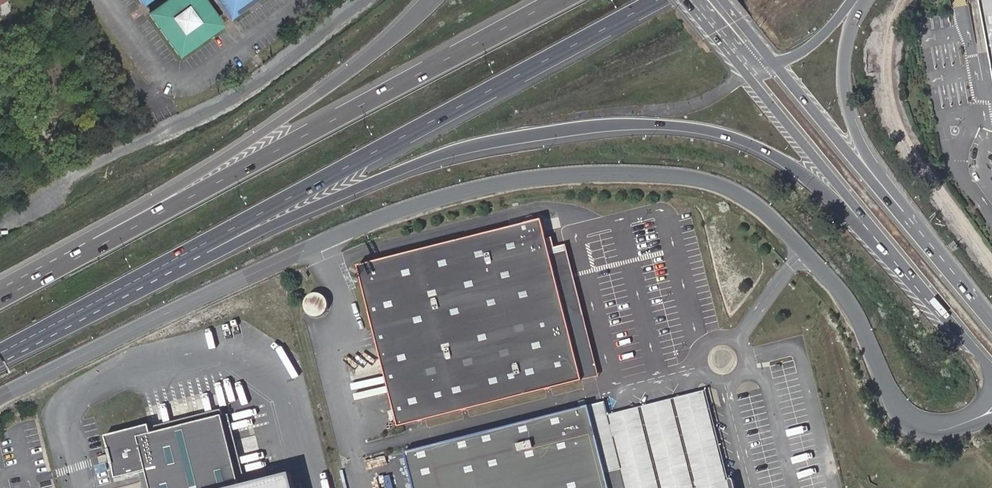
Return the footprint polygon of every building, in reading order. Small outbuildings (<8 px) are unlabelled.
[(177,55),(219,25),(201,0),(166,0),(147,14),(177,55)] [(230,19),(256,0),(216,0),(230,19)] [(991,75),(991,0),(978,0),(991,75)] [(541,220),(358,267),(399,427),(582,381),(566,318),(571,316),(574,312),(559,252),(554,250),(549,251),(546,240),(541,220)] [(584,391),(601,387),(595,366),(691,341),(660,221),(554,248),(552,238),(546,240),(549,251),(554,250),(559,252),(574,312),(571,316),(566,318),(582,381),(584,391)] [(304,306),(305,309),(307,312),(309,315),(312,316),(315,317),(319,317),(322,316),(325,314),(327,311),(328,308),(328,305),(328,301),(326,298),(324,296),(321,294),(317,293),(314,294),(311,295),(308,297),(306,299),(305,302),(304,306)] [(584,391),(589,406),(606,473),(611,472),(616,475),(619,487),(728,487),(703,391),(608,415),(601,387),(584,391)] [(589,406),(406,453),(414,487),(619,487),(616,475),(611,472),(606,473),(589,406)] [(222,422),(151,438),(150,432),(107,442),(119,484),(148,478),(150,487),(239,487),(222,422)] [(291,477),(250,487),(293,487),(291,477)]
